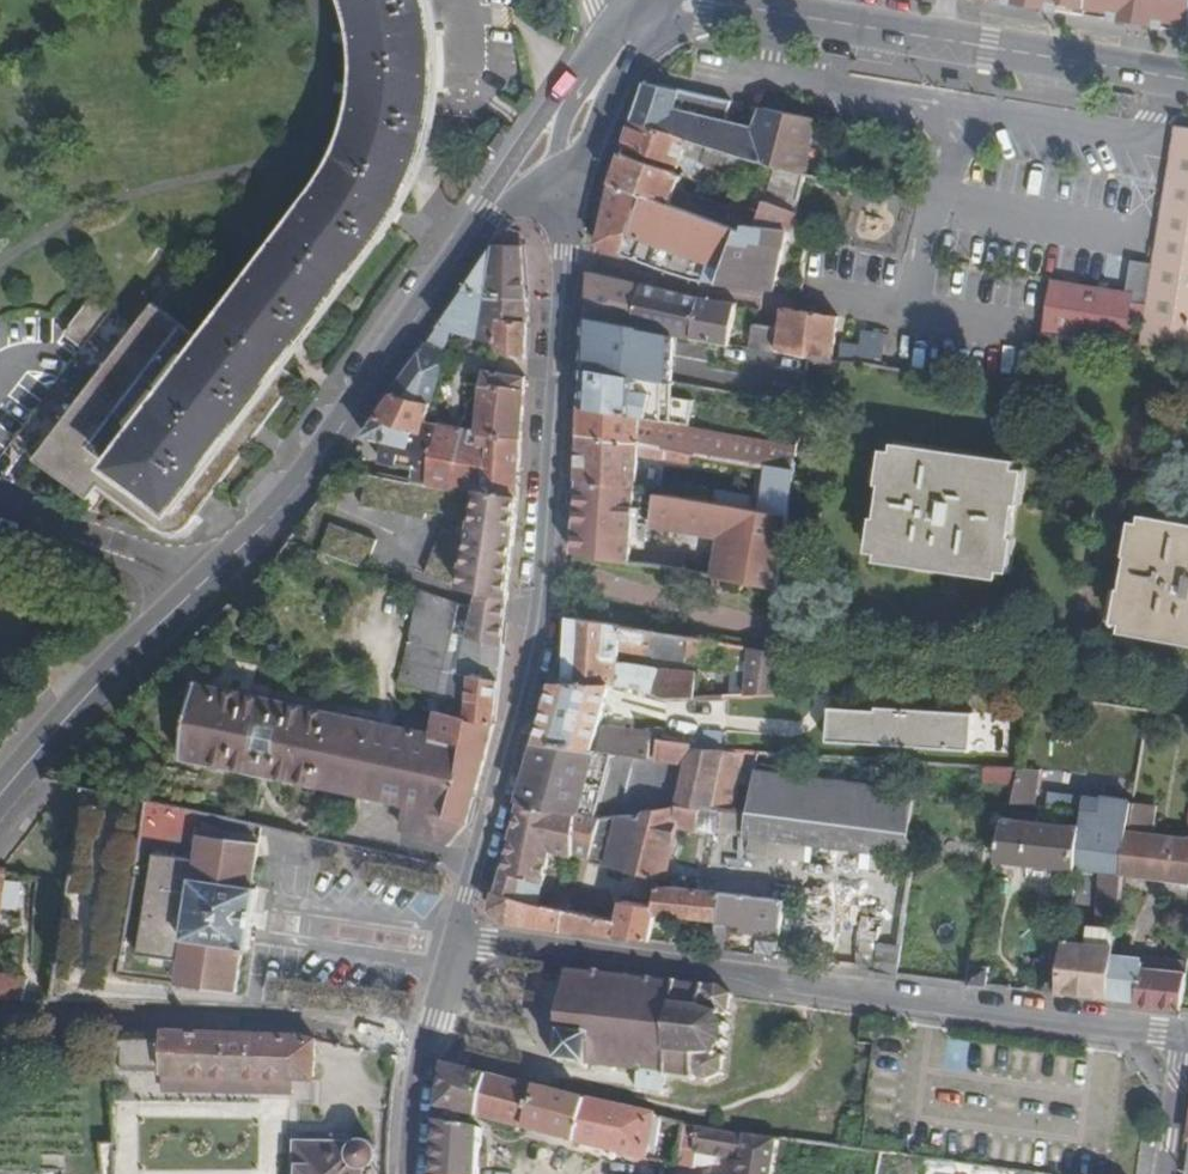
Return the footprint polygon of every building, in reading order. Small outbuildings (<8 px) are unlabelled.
[(105,368),(81,349),(112,309),(93,295),(62,335),(81,350),(13,441),(35,459),(88,500),(99,486),(159,531),(161,532),(163,533),(166,534),(168,534),(171,534),(173,534),(176,533),(178,533),(180,532),(182,531),(184,530),(187,528),(188,527),(298,380),(279,366),(385,226),(401,198),(414,169),(424,138),(430,106),(433,73),(433,41),(428,9),(426,0),(351,0),(356,18),(360,35),(362,53),(362,71),(360,89),(355,115),(348,147),(322,191),(207,343),(183,325),(153,304),(105,368)] [(1030,5),(1057,10),(1059,1),(1086,5),(1085,14),(1170,28),(1174,8),(1187,11),(1187,0),(1031,0),(1030,5)] [(1057,10),(1085,14),(1086,5),(1059,1),(1057,10)] [(1170,28),(1187,32),(1187,11),(1174,8),(1170,28)] [(632,120),(686,138),(778,166),(804,175),(806,175),(817,121),(761,109),(754,129),(723,122),(727,102),(643,84),(632,120)] [(622,153),(675,170),(686,138),(632,120),(622,153)] [(1176,128),(1157,246),(1154,266),(1146,265),(1141,294),(1132,344),(1187,354),(1187,130),(1176,128)] [(680,172),(675,170),(622,153),(613,183),(668,204),(680,172)] [(781,187),(776,204),(794,210),(796,204),(804,175),(778,166),(772,184),(781,187)] [(706,284),(717,285),(740,230),(668,204),(613,183),(595,244),(706,284)] [(754,233),(787,238),(794,210),(776,204),(765,200),(754,233)] [(773,292),(787,238),(754,233),(740,230),(717,285),(773,292)] [(489,297),(527,299),(525,247),(496,247),(464,292),(489,297)] [(1126,261),(1120,290),(1141,294),(1146,265),(1126,261)] [(584,318),(633,327),(640,283),(587,271),(584,318)] [(1141,294),(1120,290),(1048,278),(1039,332),(1128,347),(1129,343),(1132,344),(1141,294)] [(700,297),(640,283),(633,327),(644,329),(692,338),(700,297)] [(452,331),(501,344),(502,330),(528,331),(528,323),(527,299),(489,297),(464,292),(439,328),(452,331)] [(692,338),(728,344),(736,305),(700,297),(692,338)] [(748,348),(810,358),(861,365),(864,347),(855,345),(857,333),(835,330),(837,319),(812,315),(811,318),(786,314),(782,313),(779,329),(752,327),(748,348)] [(584,318),(581,367),(641,378),(643,356),(644,329),(633,327),(584,318)] [(392,394),(433,404),(451,347),(449,340),(452,331),(439,328),(392,394)] [(527,361),(528,331),(502,330),(501,344),(500,353),(527,361)] [(642,378),(668,382),(672,360),(643,356),(641,378),(642,378)] [(641,378),(581,367),(579,407),(640,418),(677,425),(681,401),(641,394),(642,378),(641,378)] [(486,368),(475,432),(475,434),(522,439),(527,377),(486,368)] [(392,394),(361,438),(385,445),(380,464),(416,472),(413,484),(427,486),(441,425),(426,422),(433,404),(392,394)] [(638,443),(640,418),(579,407),(577,433),(638,443)] [(638,443),(665,448),(768,465),(795,469),(798,447),(677,425),(640,418),(638,443)] [(427,486),(517,497),(522,439),(475,434),(475,432),(461,429),(441,425),(427,486)] [(577,433),(575,481),(635,490),(638,457),(663,461),(665,448),(638,443),(577,433)] [(878,560),(915,566),(916,560),(960,567),(959,573),(997,578),(1000,554),(1007,555),(1017,488),(1011,486),(1015,464),(894,447),(891,470),(884,468),(875,534),(881,536),(878,560)] [(789,517),(795,469),(768,465),(762,512),(789,517)] [(387,481),(365,474),(356,505),(417,524),(418,519),(459,524),(456,538),(435,534),(424,581),(479,594),(477,606),(461,603),(454,633),(502,644),(507,599),(517,497),(427,486),(413,484),(387,481)] [(630,563),(635,490),(575,481),(571,554),(630,563)] [(779,590),(789,517),(762,512),(658,494),(654,522),(730,534),(725,560),(719,559),(716,579),(779,590)] [(1143,517),(1139,538),(1132,538),(1120,606),(1127,608),(1122,632),(1162,639),(1163,633),(1187,637),(1187,525),(1143,517)] [(333,525),(320,554),(329,558),(354,569),(365,573),(379,543),(333,525)] [(461,603),(422,594),(402,685),(441,694),(432,735),(298,707),(283,780),(410,808),(403,831),(453,843),(470,820),(496,720),(505,644),(502,644),(454,633),(461,603)] [(703,638),(568,616),(566,656),(561,660),(554,684),(608,684),(610,684),(651,695),(655,669),(619,663),(621,654),(693,664),(693,656),(700,657),(703,638)] [(784,653),(753,648),(746,696),(778,695),(784,653)] [(725,676),(655,669),(651,695),(667,698),(694,699),(717,698),(724,698),(725,676)] [(640,756),(644,732),(596,726),(610,684),(608,684),(554,684),(537,744),(640,756)] [(283,780),(298,707),(198,686),(182,758),(283,780)] [(667,698),(661,735),(659,747),(690,749),(693,719),(694,699),(667,698)] [(694,699),(693,719),(719,718),(717,698),(694,699)] [(974,752),(976,713),(832,708),(830,746),(974,752)] [(640,756),(643,756),(654,758),(654,762),(683,766),(690,749),(659,747),(661,735),(644,732),(640,756)] [(537,744),(520,803),(575,814),(581,791),(594,792),(600,767),(618,770),(619,768),(641,770),(643,756),(640,756),(537,744)] [(711,811),(724,751),(690,749),(683,766),(676,807),(711,811)] [(733,814),(746,752),(724,751),(711,811),(733,814)] [(1018,771),(984,769),(982,782),(1015,783),(1018,771)] [(915,794),(754,772),(744,816),(733,814),(711,811),(676,807),(643,811),(641,815),(598,819),(591,848),(587,862),(660,882),(664,883),(677,828),(713,833),(714,832),(746,836),(814,846),(861,852),(890,856),(911,860),(914,845),(908,839),(915,794)] [(575,814),(520,803),(489,911),(507,926),(615,939),(618,923),(536,905),(549,850),(572,856),(573,847),(591,848),(598,819),(575,814)] [(1126,832),(1121,876),(1187,885),(1187,838),(1186,838),(1152,835),(1156,805),(1137,805),(1132,832),(1126,832)] [(1074,869),(1080,829),(1006,821),(996,861),(1074,869)] [(1108,1000),(1114,957),(1121,876),(1126,832),(1080,828),(1080,829),(1074,869),(1103,873),(1096,947),(1064,944),(1064,945),(1058,994),(1108,1000)] [(181,963),(177,984),(235,993),(242,949),(247,950),(257,892),(252,891),(259,844),(202,836),(197,862),(154,855),(138,956),(181,963)] [(810,864),(814,846),(746,836),(743,855),(810,864)] [(890,856),(861,852),(858,871),(887,874),(890,856)] [(721,895),(659,888),(655,908),(655,914),(716,921),(721,895)] [(785,902),(721,895),(716,921),(711,952),(724,954),(728,924),(738,925),(737,935),(756,937),(757,927),(781,931),(785,902)] [(615,939),(650,943),(655,914),(655,908),(623,903),(618,923),(615,939)] [(50,1001),(63,922),(35,918),(27,974),(19,974),(18,977),(0,975),(0,999),(50,1001)] [(860,943),(856,971),(874,973),(878,945),(901,949),(904,934),(868,929),(866,943),(860,943)] [(1048,943),(1040,992),(1058,994),(1064,945),(1048,943)] [(878,945),(874,973),(897,975),(901,949),(878,945)] [(1181,1007),(1186,975),(1141,968),(1142,961),(1114,957),(1108,1000),(1137,1004),(1136,1008),(1181,1014),(1181,1007)] [(1187,970),(1187,959),(1151,957),(1150,969),(1187,970)] [(967,984),(987,986),(990,969),(971,967),(967,984)] [(718,987),(568,973),(558,1053),(563,1054),(561,1062),(587,1067),(588,1062),(642,1072),(639,1090),(663,1093),(665,1073),(697,1077),(706,1081),(721,1073),(723,1059),(711,1056),(723,1043),(726,1026),(718,1013),(730,1014),(732,998),(718,987)] [(175,1028),(124,1026),(124,1072),(165,1073),(295,1076),(317,1077),(319,1038),(297,1034),(175,1028)] [(439,1111),(481,1121),(491,1076),(445,1065),(439,1111)] [(295,1076),(165,1073),(166,1090),(294,1095),(295,1076)] [(481,1121),(526,1133),(537,1087),(491,1076),(481,1121)] [(526,1133),(582,1147),(590,1101),(537,1087),(526,1133)] [(656,1117),(590,1101),(582,1147),(648,1163),(649,1154),(651,1148),(656,1117)] [(657,1148),(662,1118),(656,1117),(651,1148),(657,1148)] [(438,1124),(436,1173),(479,1173),(481,1131),(438,1124)] [(679,1160),(679,1167),(697,1169),(699,1155),(744,1162),(742,1173),(779,1173),(786,1140),(701,1127),(690,1125),(680,1156),(679,1160)] [(336,1142),(354,1143),(355,1135),(336,1134),(336,1142)] [(363,1166),(368,1166),(373,1162),(375,1159),(376,1155),(376,1152),(376,1149),(374,1145),(371,1143),(367,1141),(357,1141),(354,1143),(298,1142),(297,1173),(362,1173),(363,1166)]
